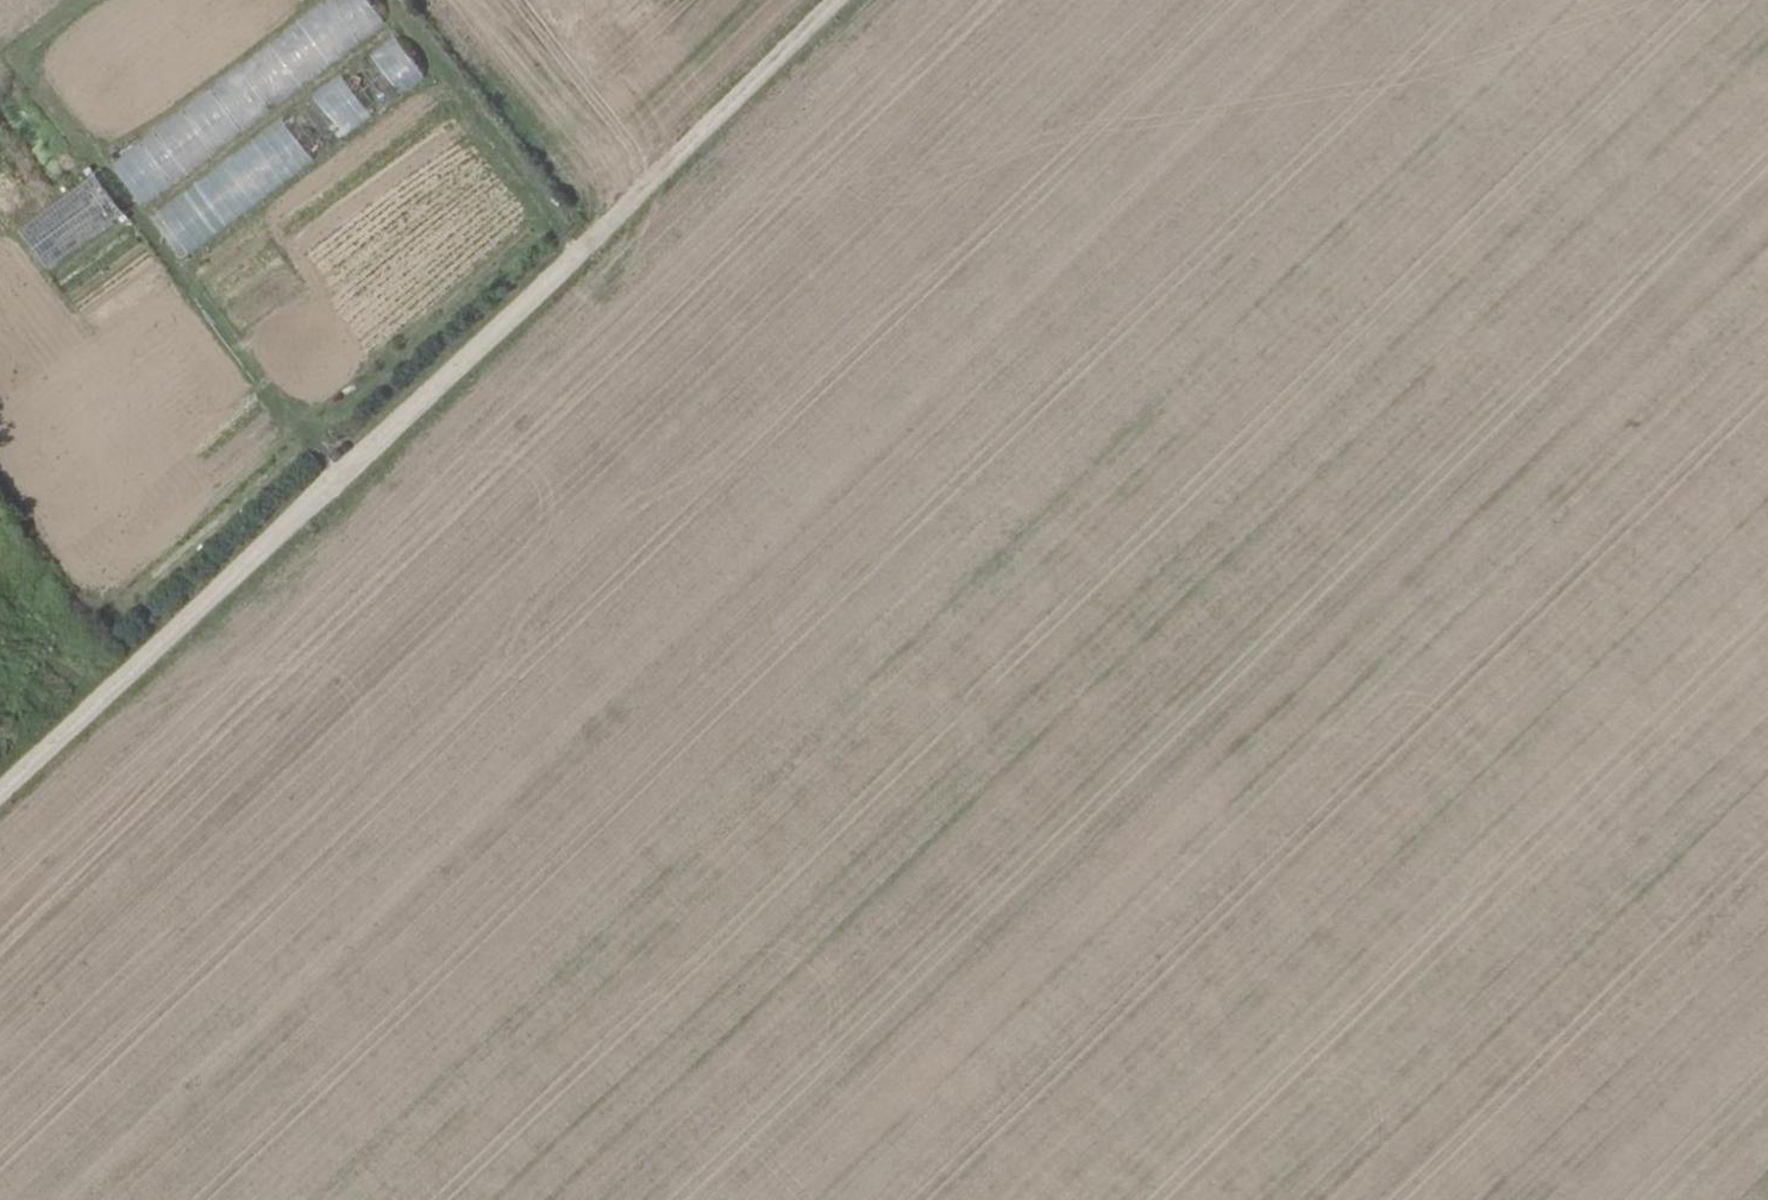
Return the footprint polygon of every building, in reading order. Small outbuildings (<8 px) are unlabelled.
[(105,155),(133,199),(388,31),(367,0),(341,0),(105,155)] [(177,257),(425,81),(396,40),(147,216),(177,257)] [(90,173),(17,232),(49,271),(122,212),(90,173)]
